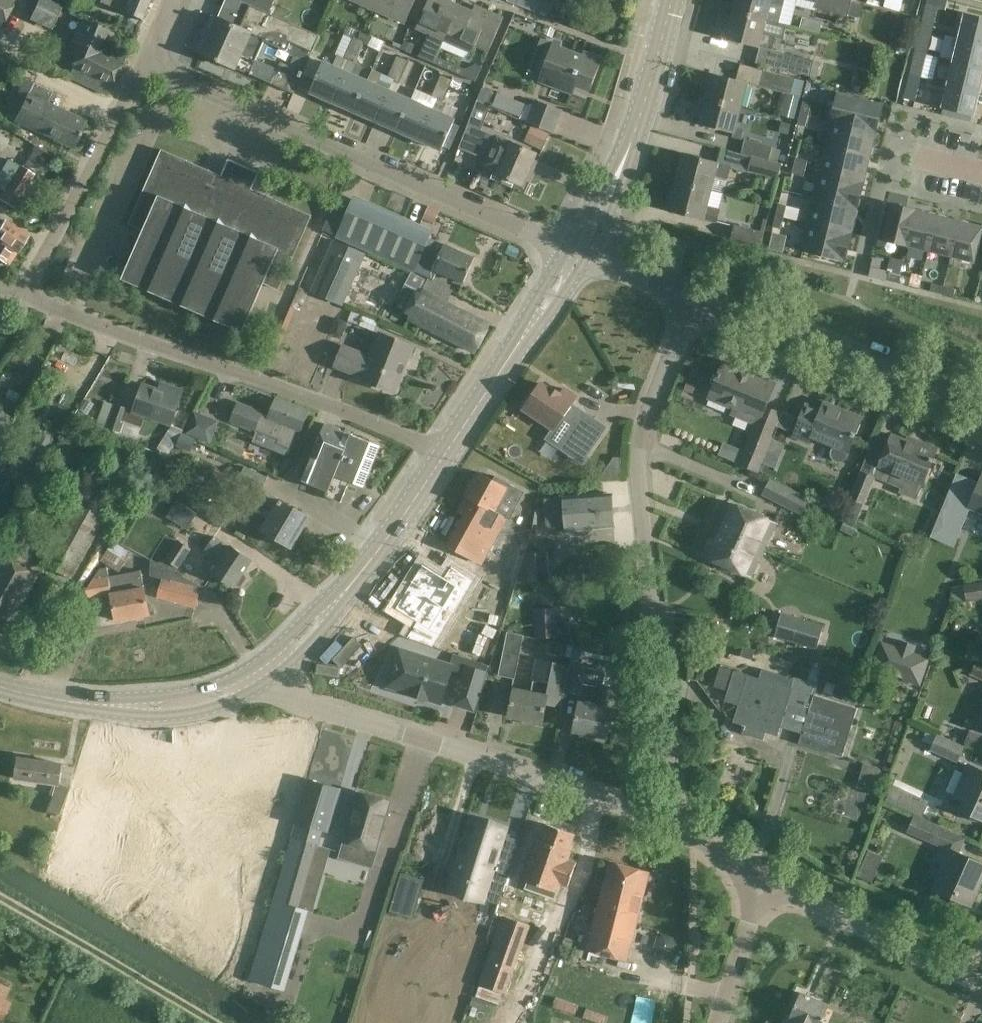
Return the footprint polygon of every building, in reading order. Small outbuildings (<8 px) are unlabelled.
[(15,0),(0,0),(0,26),(15,0)] [(62,3),(70,7),(69,8),(67,7),(70,9),(82,16),(84,15),(87,17),(94,0),(63,0),(62,3)] [(99,3),(141,20),(149,0),(100,0),(99,3)] [(258,8),(269,13),(275,0),(240,0),(258,8)] [(382,0),(359,0),(363,2),(362,5),(377,12),(382,0)] [(377,12),(392,18),(394,15),(406,20),(415,0),(382,0),(377,12)] [(444,41),(459,6),(445,0),(428,0),(417,25),(430,31),(419,57),(434,64),(444,41)] [(517,5),(529,9),(532,2),(527,0),(519,0),(517,5)] [(786,25),(779,23),(785,0),(738,0),(735,13),(786,25)] [(847,0),(800,0),(816,4),(815,8),(847,16),(847,14),(851,2),(851,1),(847,0)] [(921,29),(932,32),(936,16),(940,17),(942,10),(945,11),(948,0),(947,0),(928,0),(921,29)] [(847,14),(852,15),(859,17),(862,5),(855,3),(851,2),(847,14)] [(211,15),(201,37),(226,48),(229,43),(237,46),(234,52),(255,61),(255,60),(256,60),(265,41),(287,51),(291,43),(312,52),(319,36),(264,12),(246,4),(236,26),(211,15)] [(459,6),(444,41),(458,48),(460,45),(473,51),(475,46),(488,51),(503,18),(480,8),(477,14),(459,6)] [(783,40),(786,25),(735,13),(728,39),(759,47),(759,46),(773,50),(776,38),(783,40)] [(960,38),(981,44),(981,19),(966,15),(960,38)] [(114,34),(83,20),(68,52),(78,57),(68,77),(107,96),(125,57),(108,49),(114,34)] [(361,35),(371,39),(372,36),(348,26),(344,34),(353,38),(344,58),(337,55),(333,64),(324,60),(309,93),(332,103),(361,35)] [(916,52),(926,55),(932,32),(921,29),(916,52)] [(361,35),(332,103),(353,112),(368,79),(359,75),(363,66),(356,63),(365,42),(369,44),(371,39),(361,35)] [(226,48),(201,37),(195,51),(293,95),(303,73),(280,62),(277,69),(256,60),(255,60),(255,61),(234,52),(237,46),(229,43),(226,48)] [(954,61),(981,68),(981,44),(960,38),(954,61)] [(590,91),(601,61),(583,54),(581,57),(556,48),(558,44),(543,39),(535,60),(542,63),(538,75),(556,82),(554,88),(569,93),(572,84),(590,91)] [(404,41),(401,49),(411,53),(414,46),(404,41)] [(898,42),(896,50),(907,53),(909,45),(898,42)] [(910,75),(921,78),(926,55),(916,52),(910,75)] [(814,61),(782,53),(779,69),(810,77),(814,61)] [(397,56),(393,66),(404,71),(408,61),(397,56)] [(949,84),(978,91),(981,74),(981,68),(954,61),(949,84)] [(458,66),(455,73),(475,82),(482,67),(476,64),(464,69),(458,66)] [(736,79),(758,81),(760,67),(738,65),(736,79)] [(393,66),(388,77),(394,79),(399,81),(404,71),(393,66)] [(762,69),(758,86),(787,94),(791,95),(795,78),(762,69)] [(368,79),(353,112),(375,122),(390,89),(394,79),(388,77),(382,74),(378,84),(368,79)] [(712,74),(705,100),(741,110),(748,84),(712,74)] [(910,75),(904,99),(915,102),(921,78),(910,75)] [(431,97),(437,100),(446,78),(441,76),(431,97)] [(446,78),(437,100),(433,108),(419,141),(441,151),(455,120),(442,114),(446,104),(442,102),(452,80),(446,78)] [(787,94),(781,116),(795,119),(805,81),(795,78),(791,95),(790,94),(787,94)] [(51,91),(32,82),(19,109),(38,118),(33,130),(72,149),(85,121),(46,102),(51,91)] [(978,91),(949,84),(943,108),(972,115),(978,91)] [(488,104),(493,93),(482,88),(477,99),(488,104)] [(390,89),(375,122),(397,131),(411,98),(402,94),(390,89)] [(836,101),(831,121),(875,131),(882,105),(838,94),(836,101)] [(411,98),(397,131),(419,141),(433,108),(411,98)] [(698,111),(702,112),(699,125),(734,134),(733,138),(741,140),(744,130),(736,128),(741,110),(705,100),(705,101),(701,100),(698,111)] [(561,111),(535,101),(527,123),(553,133),(561,111)] [(811,103),(804,102),(801,113),(808,115),(811,103)] [(798,125),(805,127),(808,115),(801,113),(798,125)] [(875,131),(831,121),(825,146),(869,157),(875,131)] [(782,122),(780,132),(788,134),(791,124),(782,122)] [(467,125),(458,148),(488,160),(484,168),(517,183),(515,187),(524,191),(532,173),(528,171),(535,154),(511,143),(511,144),(496,137),(497,136),(468,125),(467,125)] [(537,128),(530,144),(542,150),(550,134),(537,128)] [(752,157),(778,164),(781,150),(772,148),(772,147),(745,140),(741,155),(752,157)] [(869,157),(825,146),(819,172),(863,183),(869,157)] [(225,178),(161,151),(129,224),(143,231),(122,280),(242,332),(263,284),(278,290),(311,216),(248,188),(252,177),(230,167),(225,178)] [(677,184),(709,192),(713,176),(727,179),(730,167),(684,155),(677,184)] [(749,171),(777,178),(781,164),(778,164),(752,157),(749,171)] [(808,162),(808,161),(796,158),(795,166),(806,169),(808,162)] [(806,169),(795,166),(793,173),(804,176),(806,169)] [(19,167),(0,198),(0,199),(13,207),(33,175),(19,167)] [(857,209),(863,183),(819,172),(812,198),(857,209)] [(709,192),(677,184),(670,211),(715,223),(719,210),(705,207),(709,192)] [(851,234),(857,209),(812,198),(806,223),(851,234)] [(430,235),(352,201),(336,237),(414,272),(432,280),(436,271),(463,283),(474,259),(444,245),(443,246),(428,240),(430,235)] [(783,218),(786,206),(779,205),(776,216),(783,218)] [(906,245),(915,211),(892,205),(883,240),(906,245)] [(915,211),(906,245),(928,251),(937,216),(915,211)] [(776,216),(773,227),(781,229),(783,218),(776,216)] [(937,216),(928,251),(951,257),(959,222),(937,216)] [(4,221),(0,226),(0,261),(8,266),(28,236),(4,221)] [(951,257),(974,262),(981,229),(981,227),(959,222),(951,257)] [(806,223),(800,250),(844,261),(851,234),(806,223)] [(764,233),(735,226),(731,241),(760,248),(764,233)] [(364,254),(335,241),(312,292),(341,305),(364,254)] [(412,273),(407,283),(423,292),(428,282),(412,273)] [(897,283),(899,276),(887,273),(885,280),(897,283)] [(899,276),(897,283),(909,286),(910,278),(899,276)] [(932,284),(930,292),(941,294),(943,287),(932,284)] [(943,287),(941,294),(953,297),(955,290),(943,287)] [(308,292),(299,288),(273,347),(278,349),(296,308),(295,308),(297,303),(302,306),(308,292)] [(489,325),(423,292),(409,319),(452,341),(474,353),(475,352),(489,325)] [(351,312),(348,321),(374,332),(378,322),(363,316),(351,312)] [(335,320),(331,330),(332,335),(339,337),(343,335),(347,325),(346,321),(339,318),(335,320)] [(412,347),(379,334),(370,357),(343,346),(335,367),(362,378),(362,380),(395,393),(412,347)] [(723,362),(708,399),(732,409),(730,415),(757,426),(774,387),(740,373),(741,370),(723,362)] [(694,366),(690,374),(702,379),(706,371),(694,366)] [(314,373),(303,369),(300,378),(311,382),(314,373)] [(541,384),(523,409),(553,429),(546,439),(560,448),(567,438),(588,453),(601,434),(605,427),(572,405),(577,399),(563,389),(560,394),(550,388),(549,390),(541,384)] [(165,393),(142,385),(133,412),(105,402),(97,425),(107,429),(107,427),(121,432),(125,422),(142,428),(146,417),(170,426),(182,391),(167,386),(165,393)] [(308,412),(276,400),(269,417),(261,414),(262,414),(238,404),(230,423),(254,432),(255,430),(278,439),(276,444),(292,450),(308,412)] [(830,406),(824,403),(820,411),(805,405),(792,437),(808,444),(811,438),(833,447),(830,453),(831,457),(833,461),(837,462),(841,462),(845,459),(847,453),(862,419),(840,410),(839,413),(829,409),(830,406)] [(1,436),(13,417),(0,409),(0,436),(1,436)] [(194,411),(185,433),(195,438),(204,415),(194,411)] [(783,412),(777,426),(789,431),(794,417),(783,412)] [(380,447),(324,424),(301,481),(328,492),(335,476),(363,488),(380,447)] [(183,430),(172,426),(156,451),(167,457),(183,430)] [(743,451),(738,464),(740,465),(756,472),(769,439),(754,432),(751,431),(743,451)] [(181,435),(176,446),(190,452),(195,441),(181,435)] [(914,445),(891,435),(878,468),(922,485),(937,449),(916,441),(914,445)] [(716,457),(734,463),(739,448),(721,442),(716,457)] [(0,451),(0,475),(1,476),(11,457),(0,451)] [(614,457),(598,480),(600,481),(620,480),(621,457),(614,457)] [(268,477),(245,466),(238,480),(261,491),(268,477)] [(876,478),(860,471),(849,498),(850,499),(846,509),(856,513),(861,503),(864,505),(876,478)] [(465,515),(498,533),(512,508),(515,510),(524,492),(495,477),(493,481),(478,473),(465,496),(467,497),(458,513),(464,517),(465,515)] [(930,537),(954,548),(970,509),(981,514),(981,476),(981,475),(977,485),(955,476),(930,537)] [(770,480),(762,495),(785,507),(801,514),(809,499),(792,491),(770,480)] [(309,517),(266,492),(259,504),(274,512),(262,532),(290,548),(309,517)] [(613,528),(611,494),(544,499),(546,532),(613,528)] [(105,515),(77,500),(42,564),(70,579),(105,515)] [(197,513),(177,501),(167,517),(187,529),(197,513)] [(714,530),(763,550),(775,524),(727,502),(714,530)] [(465,515),(464,517),(465,517),(448,546),(481,565),(498,533),(465,515)] [(714,530),(702,557),(750,578),(763,551),(763,550),(714,530)] [(213,537),(204,550),(221,561),(213,573),(217,576),(234,588),(235,586),(240,587),(246,577),(244,573),(252,561),(235,550),(230,546),(229,548),(213,537)] [(131,553),(113,541),(101,560),(119,572),(131,553)] [(178,569),(191,549),(177,541),(165,559),(165,560),(178,569)] [(525,554),(516,582),(550,580),(548,553),(525,554)] [(3,556),(0,563),(0,628),(7,632),(38,575),(3,556)] [(194,608),(200,587),(151,561),(150,576),(162,579),(157,598),(194,608)] [(422,564),(408,586),(444,609),(445,608),(458,588),(466,593),(473,580),(451,566),(444,577),(422,564)] [(109,577),(107,567),(100,568),(93,579),(88,599),(111,595),(116,622),(149,616),(144,589),(143,589),(140,572),(109,577)] [(62,588),(46,579),(33,602),(49,611),(62,588)] [(964,586),(966,601),(981,598),(981,583),(964,586)] [(408,586),(394,609),(416,622),(406,639),(432,647),(453,613),(445,608),(444,609),(408,586)] [(559,637),(557,608),(534,610),(536,638),(559,637)] [(781,613),(774,636),(786,640),(817,649),(823,626),(793,617),(781,613)] [(523,636),(508,633),(499,675),(514,678),(523,636)] [(570,665),(564,692),(580,695),(583,683),(600,687),(596,707),(579,703),(573,731),(606,738),(612,710),(611,710),(618,674),(579,666),(581,655),(612,662),(619,666),(623,666),(625,657),(574,646),(570,665)] [(741,656),(752,659),(755,649),(744,646),(741,656)] [(881,646),(874,666),(920,682),(927,661),(881,646)] [(442,704),(454,667),(400,650),(394,669),(389,670),(386,678),(390,681),(388,687),(410,694),(409,695),(429,702),(430,700),(442,704)] [(564,692),(570,665),(536,658),(531,681),(533,681),(531,691),(514,687),(508,717),(542,724),(546,705),(561,708),(564,692)] [(977,659),(970,675),(981,680),(981,662),(977,659)] [(475,710),(487,672),(468,665),(456,704),(475,710)] [(719,666),(714,686),(728,691),(734,671),(719,666)] [(728,691),(725,701),(738,705),(733,723),(742,726),(741,729),(743,729),(742,734),(763,741),(765,733),(776,736),(786,705),(797,709),(806,680),(794,677),(793,678),(762,669),(759,678),(734,670),(734,671),(728,691)] [(812,670),(809,681),(818,684),(821,673),(812,670)] [(806,680),(797,709),(809,712),(799,743),(842,757),(848,738),(857,709),(815,696),(819,684),(818,684),(809,681),(806,680)] [(965,743),(981,750),(981,736),(970,731),(965,743)] [(957,761),(964,747),(937,734),(930,749),(957,761)] [(224,787),(269,789),(270,780),(279,781),(281,754),(281,753),(281,747),(282,747),(282,746),(281,746),(282,740),(264,739),(264,738),(254,737),(254,736),(254,737),(246,736),(245,736),(235,736),(235,737),(217,736),(217,742),(216,742),(216,743),(217,743),(217,749),(216,749),(216,750),(217,750),(215,777),(224,778),(224,787)] [(716,749),(706,751),(709,766),(719,764),(716,749)] [(5,757),(4,782),(56,784),(56,759),(5,757)] [(866,764),(861,781),(872,784),(877,767),(866,764)] [(968,765),(953,797),(956,798),(952,806),(975,817),(981,820),(981,771),(968,765)] [(309,780),(292,838),(318,846),(322,831),(327,833),(332,814),(340,789),(339,789),(338,792),(319,786),(320,783),(309,780)] [(893,784),(885,801),(922,818),(930,801),(893,784)] [(352,813),(339,857),(371,866),(384,823),(389,803),(358,794),(352,813)] [(914,815),(907,832),(940,847),(934,861),(946,867),(936,891),(969,906),(980,882),(977,881),(981,869),(981,864),(958,853),(965,839),(914,815)] [(463,849),(455,875),(487,885),(503,890),(511,862),(496,858),(506,828),(473,818),(471,825),(470,825),(468,833),(466,841),(465,841),(463,849)] [(537,839),(523,879),(539,885),(557,891),(559,883),(568,886),(576,863),(568,860),(571,852),(569,851),(574,834),(547,824),(541,841),(537,839)] [(318,846),(292,838),(250,981),(285,991),(308,912),(300,909),(318,846)] [(225,959),(227,959),(254,892),(227,881),(222,895),(216,893),(220,884),(200,875),(202,871),(175,860),(173,865),(148,854),(149,850),(123,839),(99,896),(101,897),(103,891),(117,897),(115,903),(126,907),(126,906),(152,917),(149,923),(176,934),(177,933),(202,943),(200,949),(211,953),(214,948),(227,953),(225,959)] [(648,873),(610,863),(605,883),(588,951),(606,956),(626,961),(648,873)] [(861,867),(857,876),(871,882),(875,874),(861,867)] [(442,906),(429,961),(467,970),(481,916),(442,906)] [(657,938),(655,946),(659,953),(667,955),(674,951),(677,942),(672,935),(664,933),(657,938)] [(495,939),(479,984),(505,994),(521,948),(495,939)] [(0,985),(0,1022),(1,1022),(10,1003),(3,1000),(8,989),(0,985)] [(789,1022),(821,1022),(829,1006),(800,993),(789,1019),(791,1020),(789,1022)] [(473,996),(470,1005),(485,1010),(488,1001),(473,996)]
